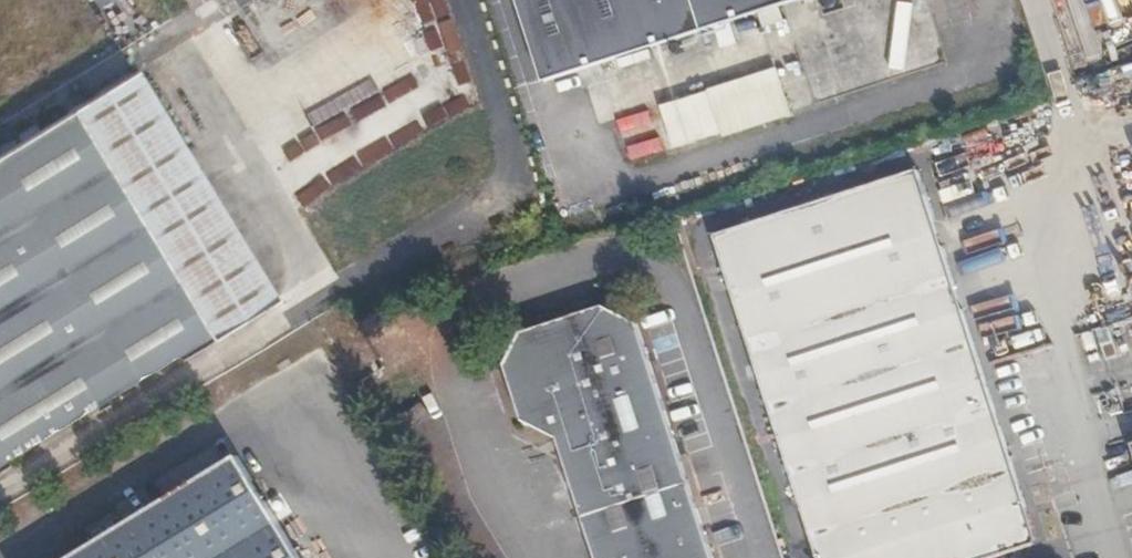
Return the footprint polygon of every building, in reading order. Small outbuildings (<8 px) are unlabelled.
[(545,79),(793,0),(518,0),(545,79)] [(675,149),(793,114),(780,68),(661,102),(675,149)] [(274,299),(135,73),(38,131),(33,123),(0,143),(0,147),(4,152),(0,155),(0,466),(274,299)] [(1032,527),(917,169),(712,235),(815,557),(962,557),(1024,538),(1032,527)] [(519,334),(501,370),(520,425),(552,438),(592,557),(711,557),(636,322),(601,307),(519,334)] [(238,457),(72,557),(300,557),(238,457)]
